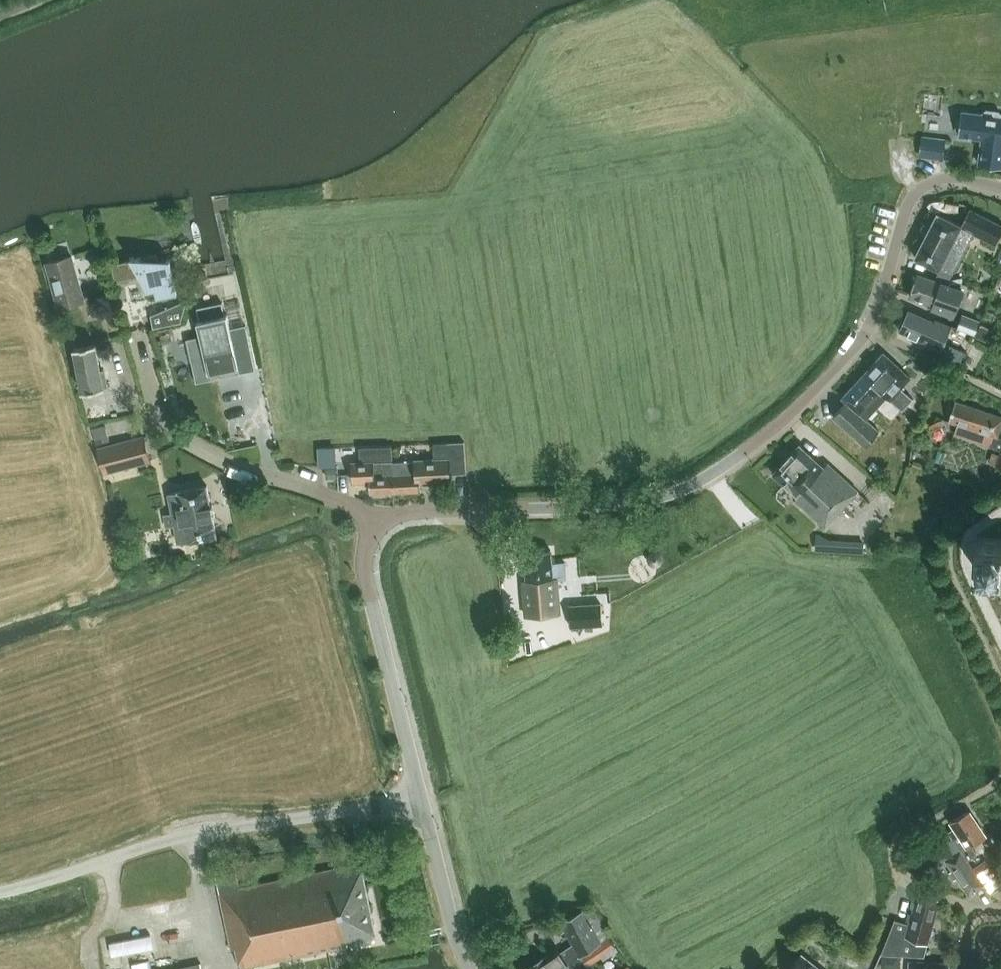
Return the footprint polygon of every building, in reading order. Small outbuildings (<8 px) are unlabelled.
[(1000,166),(1000,115),(999,112),(987,110),(983,113),(983,114),(963,112),(962,117),(961,117),(958,119),(956,127),(959,131),(960,131),(960,136),(982,139),(978,163),(1000,166)] [(945,138),(920,135),(917,157),(942,160),(945,138)] [(973,233),(996,245),(1000,235),(1000,225),(969,209),(961,225),(938,213),(915,257),(938,269),(933,279),(947,284),(952,275),(973,233)] [(115,281),(140,275),(152,299),(178,293),(170,259),(158,258),(157,253),(141,257),(130,256),(131,258),(111,264),(115,281)] [(60,307),(84,300),(71,256),(47,262),(60,307)] [(947,284),(933,279),(918,273),(910,296),(932,304),(931,309),(953,317),(963,292),(948,286),(949,284),(947,284)] [(150,314),(153,327),(181,321),(187,299),(150,314)] [(201,336),(187,339),(195,376),(224,370),(226,376),(256,370),(246,324),(230,327),(227,314),(224,315),(222,303),(197,308),(200,320),(197,320),(201,336)] [(926,341),(926,340),(945,349),(941,357),(960,365),(965,351),(945,342),(952,325),(935,317),(934,320),(908,309),(899,329),(926,341)] [(962,313),(957,327),(973,334),(979,319),(962,313)] [(82,391),(104,387),(96,343),(74,348),(82,391)] [(863,375),(887,396),(902,410),(913,398),(901,387),(911,377),(883,352),(863,375)] [(867,419),(887,396),(863,375),(842,397),(846,401),(833,416),(866,446),(879,431),(867,419)] [(997,436),(1000,425),(1000,416),(955,400),(948,421),(957,424),(954,433),(994,447),(994,448),(1000,450),(1000,437),(997,436)] [(91,428),(96,444),(110,440),(108,436),(113,435),(110,427),(106,428),(105,424),(91,428)] [(105,472),(150,461),(143,436),(99,447),(105,472)] [(450,474),(467,473),(465,441),(448,442),(449,458),(425,459),(425,460),(401,461),(401,474),(393,475),(393,492),(420,491),(420,483),(451,482),(450,474)] [(800,444),(773,473),(797,495),(795,498),(825,525),(858,490),(828,462),(821,469),(813,461),(815,458),(800,444)] [(336,448),(318,449),(319,469),(337,468),(336,448)] [(401,474),(401,461),(393,461),(393,460),(352,462),(353,482),(370,481),(370,492),(393,492),(393,475),(401,474)] [(327,477),(336,477),(336,468),(327,468),(327,477)] [(189,541),(217,535),(213,516),(214,515),(212,504),(210,504),(207,485),(179,490),(179,491),(168,493),(172,511),(161,514),(164,527),(175,525),(178,543),(189,540),(189,541)] [(829,550),(829,541),(819,535),(816,535),(815,551),(829,551),(829,550)] [(977,537),(975,568),(1000,570),(1000,538),(977,537)] [(852,544),(851,552),(862,552),(863,543),(852,542),(852,544)] [(564,561),(552,562),(551,549),(524,551),(527,580),(523,580),(526,616),(560,613),(557,580),(566,579),(564,561)] [(658,550),(655,549),(653,550),(651,551),(650,552),(648,553),(648,554),(647,556),(647,557),(647,558),(647,560),(647,561),(647,562),(648,563),(649,565),(651,566),(653,567),(655,567),(658,567),(660,566),(661,565),(662,564),(663,563),(664,561),(664,559),(664,558),(664,556),(663,554),(662,553),(661,552),(660,551),(659,550),(658,550)] [(603,624),(601,602),(569,605),(571,626),(603,624)] [(955,836),(970,858),(976,854),(971,845),(985,836),(969,811),(944,824),(953,838),(955,836)] [(967,860),(970,858),(955,836),(953,838),(932,851),(940,864),(945,860),(952,870),(949,872),(954,880),(957,877),(968,895),(983,886),(973,869),(967,860)] [(989,894),(1000,886),(985,861),(973,869),(983,886),(989,894)] [(372,936),(376,935),(361,863),(239,888),(236,871),(216,875),(232,949),(236,948),(240,967),(349,945),(348,941),(358,939),(361,942),(371,940),(372,936)] [(881,953),(901,955),(904,943),(914,946),(915,939),(928,943),(940,898),(918,891),(909,923),(894,919),(881,953)] [(600,942),(582,910),(561,922),(574,943),(560,953),(557,948),(548,954),(526,968),(561,968),(600,943),(600,942)] [(589,968),(587,965),(602,955),(604,958),(618,948),(609,936),(600,942),(600,943),(561,968),(587,968),(589,968)] [(802,954),(790,968),(821,968),(802,954)] [(909,968),(949,968),(949,962),(910,961),(909,968)]
